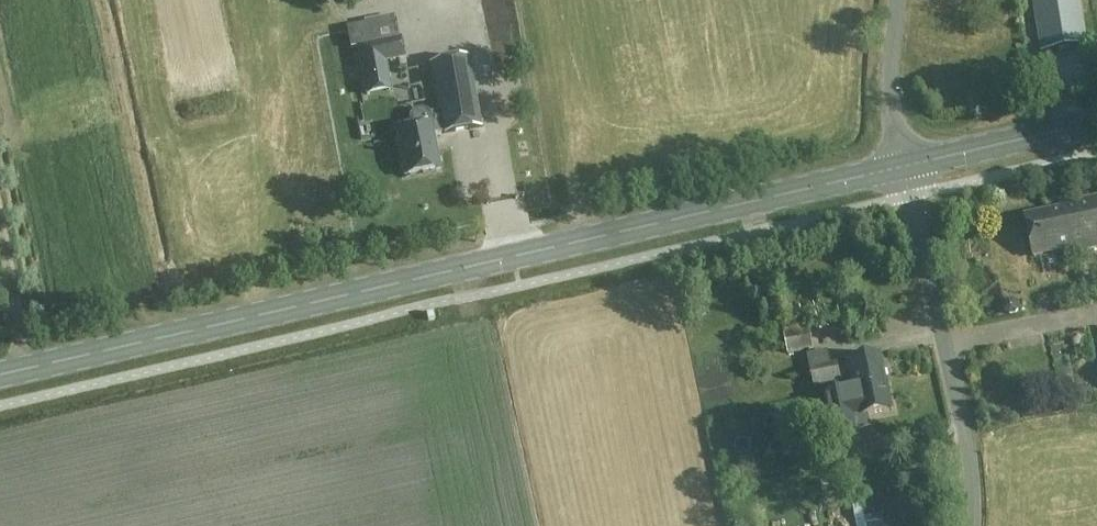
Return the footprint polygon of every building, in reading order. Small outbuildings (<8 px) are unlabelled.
[(1078,0),(1033,0),(1042,52),(1085,45),(1078,0)] [(357,19),(360,43),(393,39),(390,16),(357,19)] [(358,47),(364,82),(367,95),(391,90),(388,77),(385,62),(405,58),(401,39),(358,47)] [(396,131),(405,176),(440,169),(433,135),(444,133),(444,134),(480,128),(468,57),(430,64),(438,111),(430,112),(422,108),(413,110),(409,117),(411,128),(396,131)] [(1096,248),(1096,198),(1059,206),(1060,210),(1025,217),(1034,258),(1071,250),(1072,253),(1096,248)] [(433,312),(425,314),(427,321),(435,319),(433,312)] [(780,327),(782,335),(787,356),(814,350),(809,330),(803,331),(801,323),(780,327)] [(853,389),(887,382),(882,354),(831,365),(829,352),(807,356),(813,388),(851,380),(853,389)] [(853,389),(826,395),(834,435),(871,427),(869,415),(893,410),(887,382),(853,389)]
